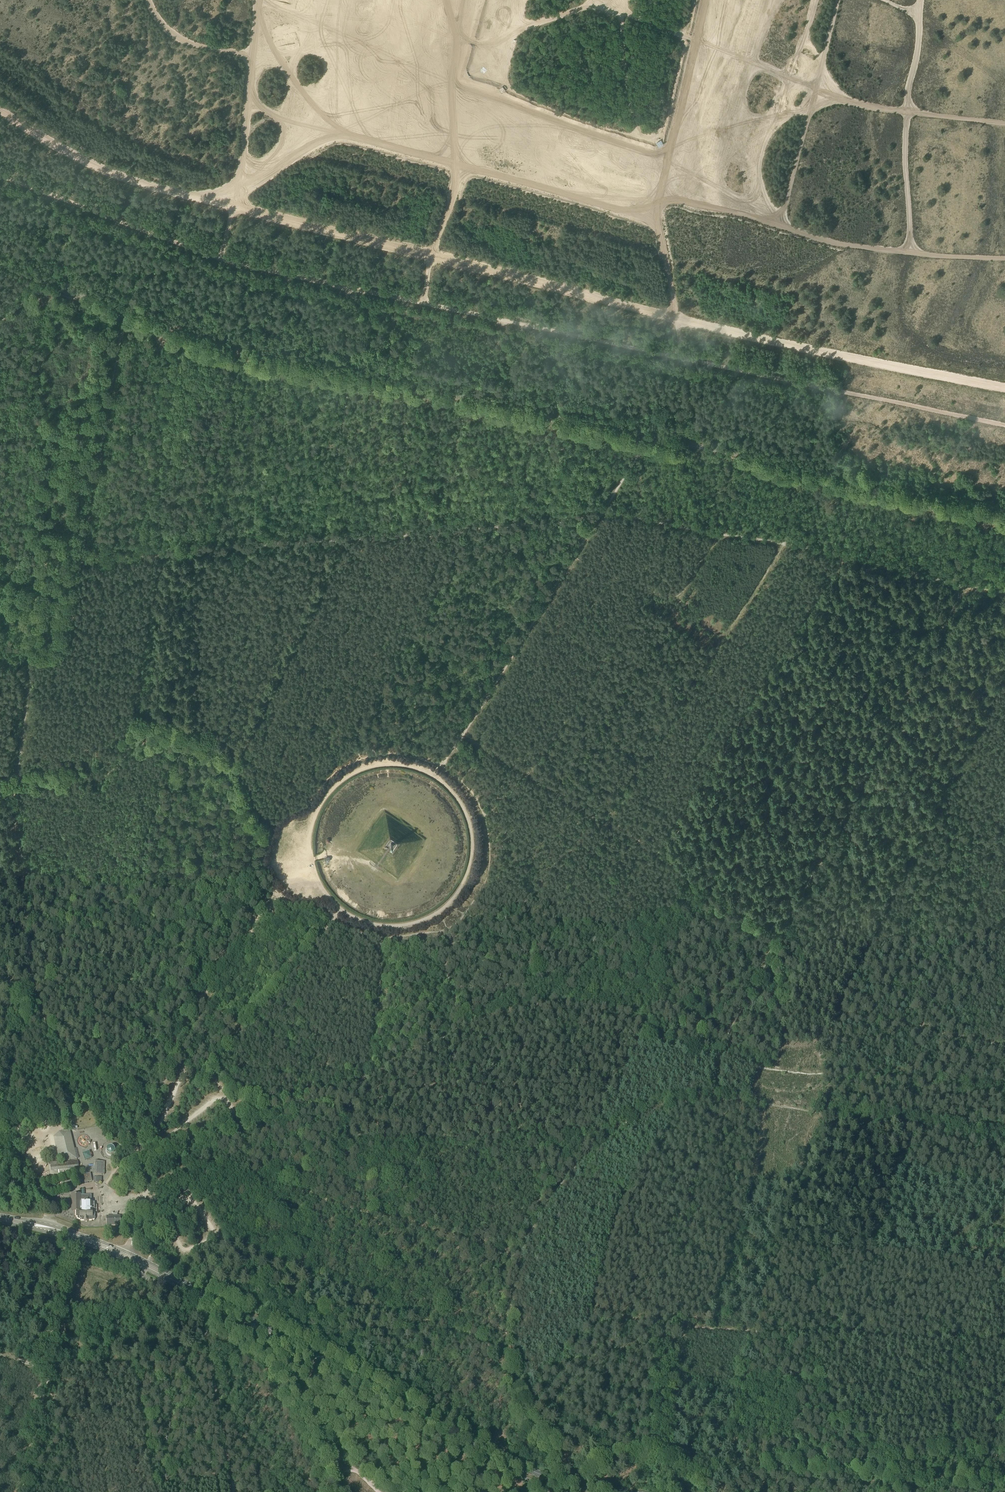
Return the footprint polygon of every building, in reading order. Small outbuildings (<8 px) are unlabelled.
[(425,838),(385,810),(357,851),(397,879),(425,838)] [(104,1175),(104,1162),(96,1162),(95,1174),(104,1175)] [(51,1172),(79,1169),(78,1164),(58,1166),(57,1164),(50,1165),(51,1172)] [(90,1174),(89,1170),(85,1170),(85,1175),(84,1175),(85,1183),(92,1182),(90,1174)] [(94,1219),(95,1219),(95,1202),(91,1202),(91,1195),(80,1195),(80,1194),(72,1195),(72,1211),(76,1211),(76,1216),(76,1217),(77,1217),(78,1219),(79,1219),(80,1219),(80,1221),(84,1221),(85,1222),(88,1222),(88,1221),(92,1221),(92,1220),(94,1220),(94,1219)] [(107,1217),(107,1225),(120,1225),(120,1222),(120,1219),(120,1216),(107,1217)]
